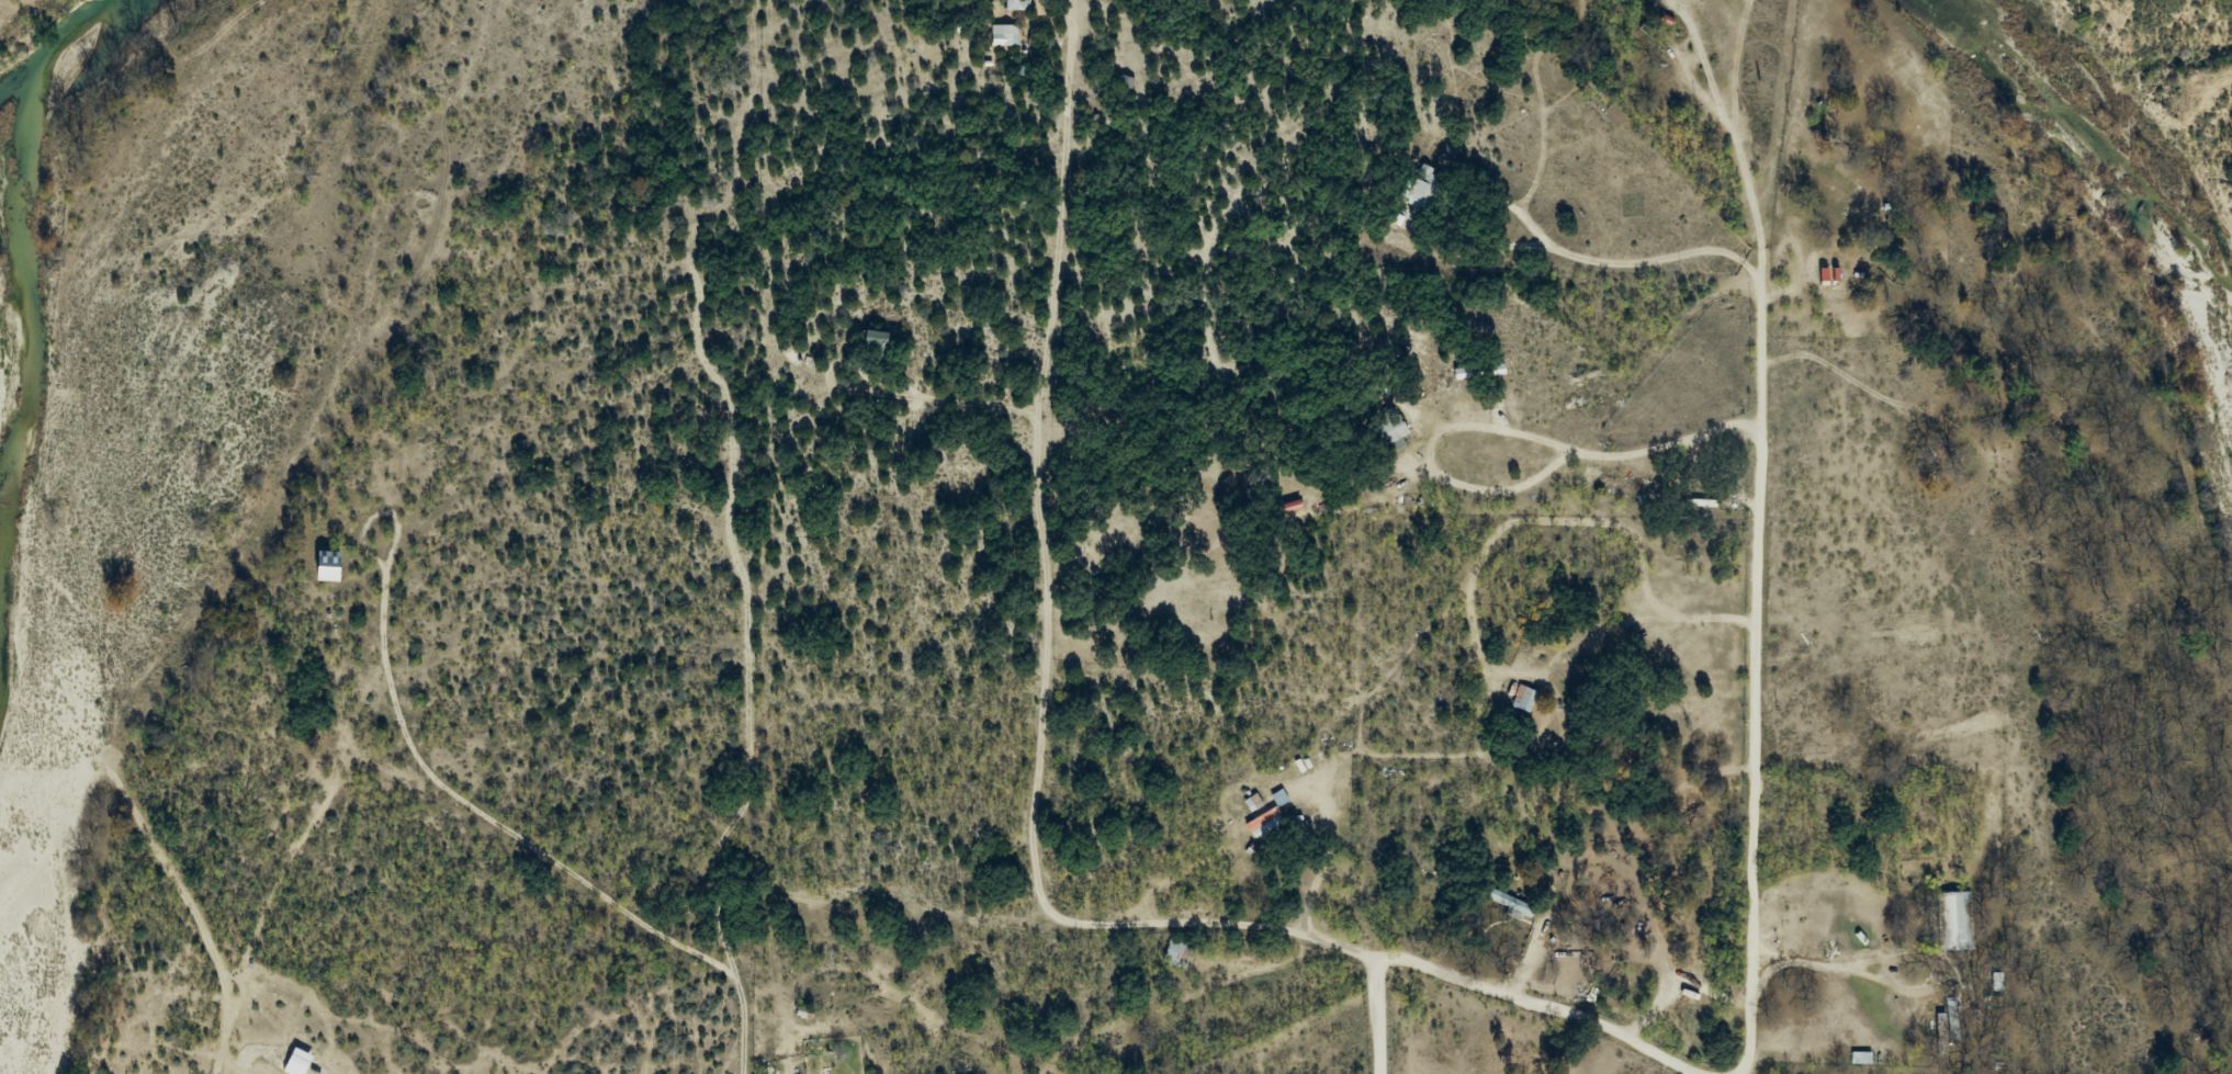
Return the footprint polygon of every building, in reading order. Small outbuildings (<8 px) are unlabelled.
[(1018,34),(992,34),(992,47),(1018,47),(1018,34)] [(1130,92),(1134,80),(1121,75),(1117,88),(1130,92)] [(1445,185),(1416,170),(1401,199),(1430,214),(1445,185)] [(891,333),(868,330),(865,351),(888,354),(891,333)] [(1369,427),(1374,448),(1423,436),(1418,416),(1369,427)] [(1696,506),(1700,492),(1685,487),(1681,502),(1696,506)] [(343,552),(320,552),(320,582),(343,582),(343,552)] [(1509,708),(1528,716),(1538,693),(1519,685),(1509,708)] [(1492,900),(1531,918),(1536,909),(1496,891),(1492,900)] [(1973,951),(1972,893),(1937,894),(1938,951),(1973,951)] [(1185,971),(1194,947),(1170,938),(1161,963),(1185,971)] [(1947,1000),(1947,1014),(1936,1014),(1936,1041),(1949,1041),(1949,1031),(1956,1031),(1956,1000),(1947,1000)]
